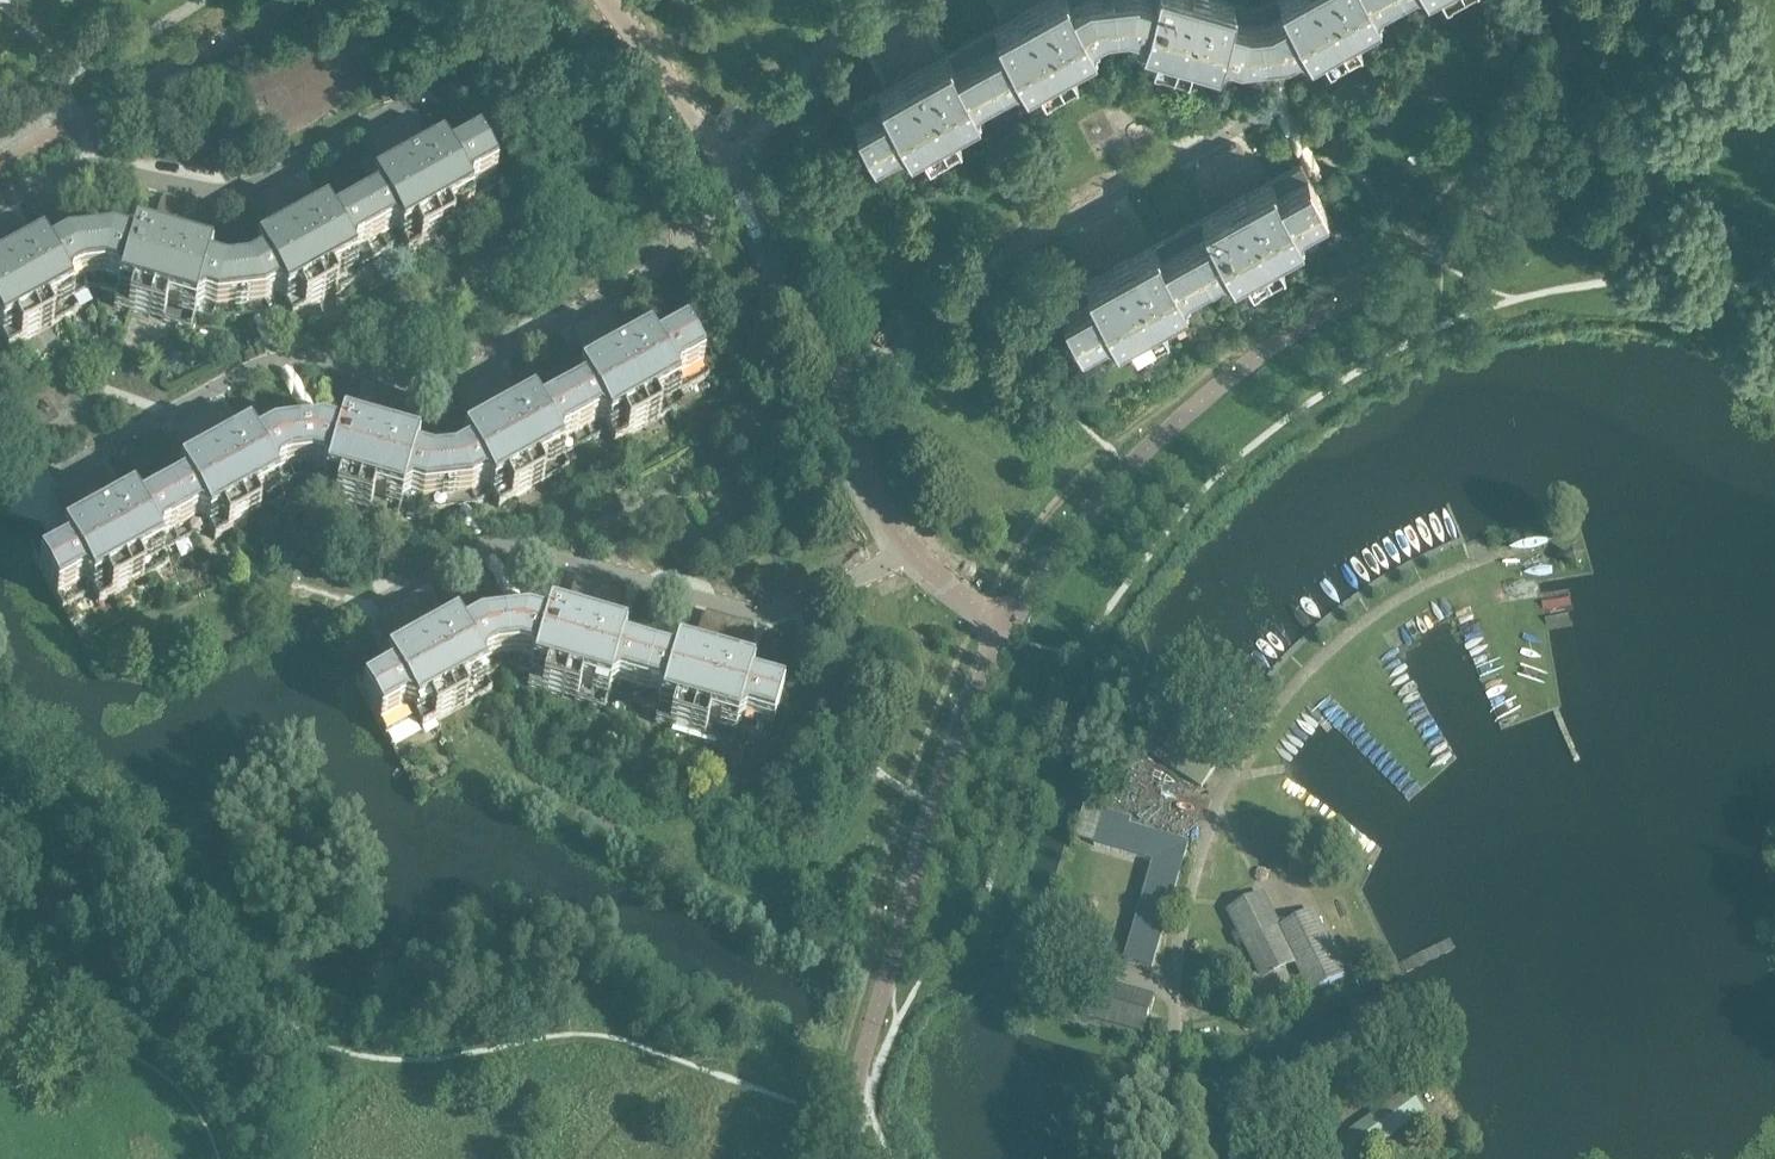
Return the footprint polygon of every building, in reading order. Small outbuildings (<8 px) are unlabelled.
[(1392,0),(1265,0),(1261,3),(1256,3),(1250,4),(1238,0),(997,0),(1003,11),(1009,16),(975,35),(983,49),(1005,89),(1023,79),(1029,90),(1099,52),(1093,40),(1111,31),(1119,30),(1139,35),(1135,48),(1212,70),(1215,58),(1233,63),(1263,59),(1271,59),(1289,57),(1290,56),(1307,47),(1313,58),(1383,20),(1377,9),(1392,0)] [(1005,89),(983,49),(975,35),(935,57),(935,49),(919,21),(913,16),(871,39),(872,47),(887,76),(894,80),(847,106),(877,160),(907,143),(913,154),(983,116),(977,104),(1005,89)] [(525,190),(515,172),(498,181),(472,134),(430,157),(430,149),(414,121),(408,116),(366,139),(366,147),(382,175),(388,180),(354,199),(384,253),(393,248),(400,259),(478,216),(471,204),(497,190),(503,202),(525,190)] [(1329,214),(1308,174),(1300,160),(1258,183),(1258,175),(1242,146),(1236,142),(1194,165),(1194,173),(1210,201),(1216,206),(1186,222),(1216,276),(1230,269),(1236,280),(1306,242),(1299,230),(1329,214)] [(384,253),(354,199),(314,221),(314,213),(298,185),(292,180),(250,203),(250,211),(266,240),(272,244),(239,262),(230,263),(199,255),(204,249),(213,218),(212,210),(166,197),(160,203),(151,233),(153,241),(117,231),(86,235),(59,238),(31,253),(30,245),(15,217),(8,212),(0,217),(0,340),(2,339),(9,350),(78,312),(72,300),(90,291),(92,290),(99,290),(118,295),(114,308),(191,330),(194,317),(212,323),(268,316),(269,316),(286,307),(292,318),(362,280),(356,269),(384,253)] [(1184,294),(1216,276),(1186,222),(1142,246),(1142,238),(1126,210),(1120,206),(1078,229),(1078,237),(1094,265),(1100,270),(1086,278),(1054,296),(1083,350),(1113,333),(1120,344),(1190,306),(1184,294)] [(708,378),(679,324),(648,340),(637,347),(637,339),(621,310),(614,306),(572,329),(573,337),(588,365),(595,370),(561,389),(590,443),(608,433),(615,444),(647,426),(643,420),(654,414),(657,421),(684,406),(678,394),(708,378)] [(562,458),(590,443),(561,389),(521,411),(520,403),(505,375),(498,370),(457,393),(457,401),(472,429),(479,434),(446,452),(436,453),(405,444),(411,438),(420,408),(418,400),(372,386),(367,392),(358,423),(359,431),(323,421),(265,427),(237,443),(237,435),(221,407),(215,402),(173,425),(173,433),(189,461),(195,466),(162,484),(170,499),(192,538),(209,529),(215,540),(247,522),(244,516),(254,510),(258,516),(285,501),(279,490),(295,481),(306,480),(324,485),(321,498),(397,520),(401,507),(419,513),(419,512),(474,506),(476,506),(492,497),(498,508),(531,490),(527,484),(537,478),(541,485),(568,470),(562,458)] [(192,538),(170,499),(162,484),(121,507),(121,499),(105,471),(99,466),(57,489),(55,495),(73,525),(79,530),(65,538),(33,556),(63,609),(93,593),(99,604),(131,586),(128,580),(138,574),(142,580),(169,565),(163,554),(192,538)] [(641,706),(658,647),(612,634),(618,628),(626,597),(625,589),(579,576),(574,582),(565,613),(566,621),(530,611),(472,617),(444,632),(444,624),(428,596),(422,592),(380,615),(380,623),(395,651),(402,655),(387,664),(356,681),(385,735),(415,719),(422,730),(491,692),(485,680),(502,671),(513,669),(531,675),(528,687),(563,697),(565,690),(576,694),(574,701),(589,705),(604,709),(608,697),(641,706)] [(1573,605),(1571,593),(1543,597),(1546,609),(1573,605)] [(1570,610),(1546,614),(1548,625),(1571,621),(1570,610)] [(785,684),(754,674),(740,670),(745,665),(754,634),(752,626),(707,613),(701,618),(693,650),(694,657),(658,647),(641,706),(659,711),(655,724),(690,734),(692,727),(704,730),(702,737),(716,741),(732,746),(735,733),(768,743),(785,684)] [(1220,760),(1169,726),(1151,752),(1202,787),(1220,760)] [(1152,967),(1188,842),(1102,817),(1094,845),(1153,862),(1124,959),(1152,967)] [(1345,975),(1313,911),(1282,926),(1266,894),(1229,912),(1238,931),(1232,934),(1239,948),(1245,945),(1262,979),(1297,962),(1311,991),(1345,975)] [(1154,996),(1094,979),(1083,1016),(1143,1033),(1154,996)] [(1425,1113),(1408,1090),(1329,1148),(1337,1158),(1362,1158),(1425,1113)]
